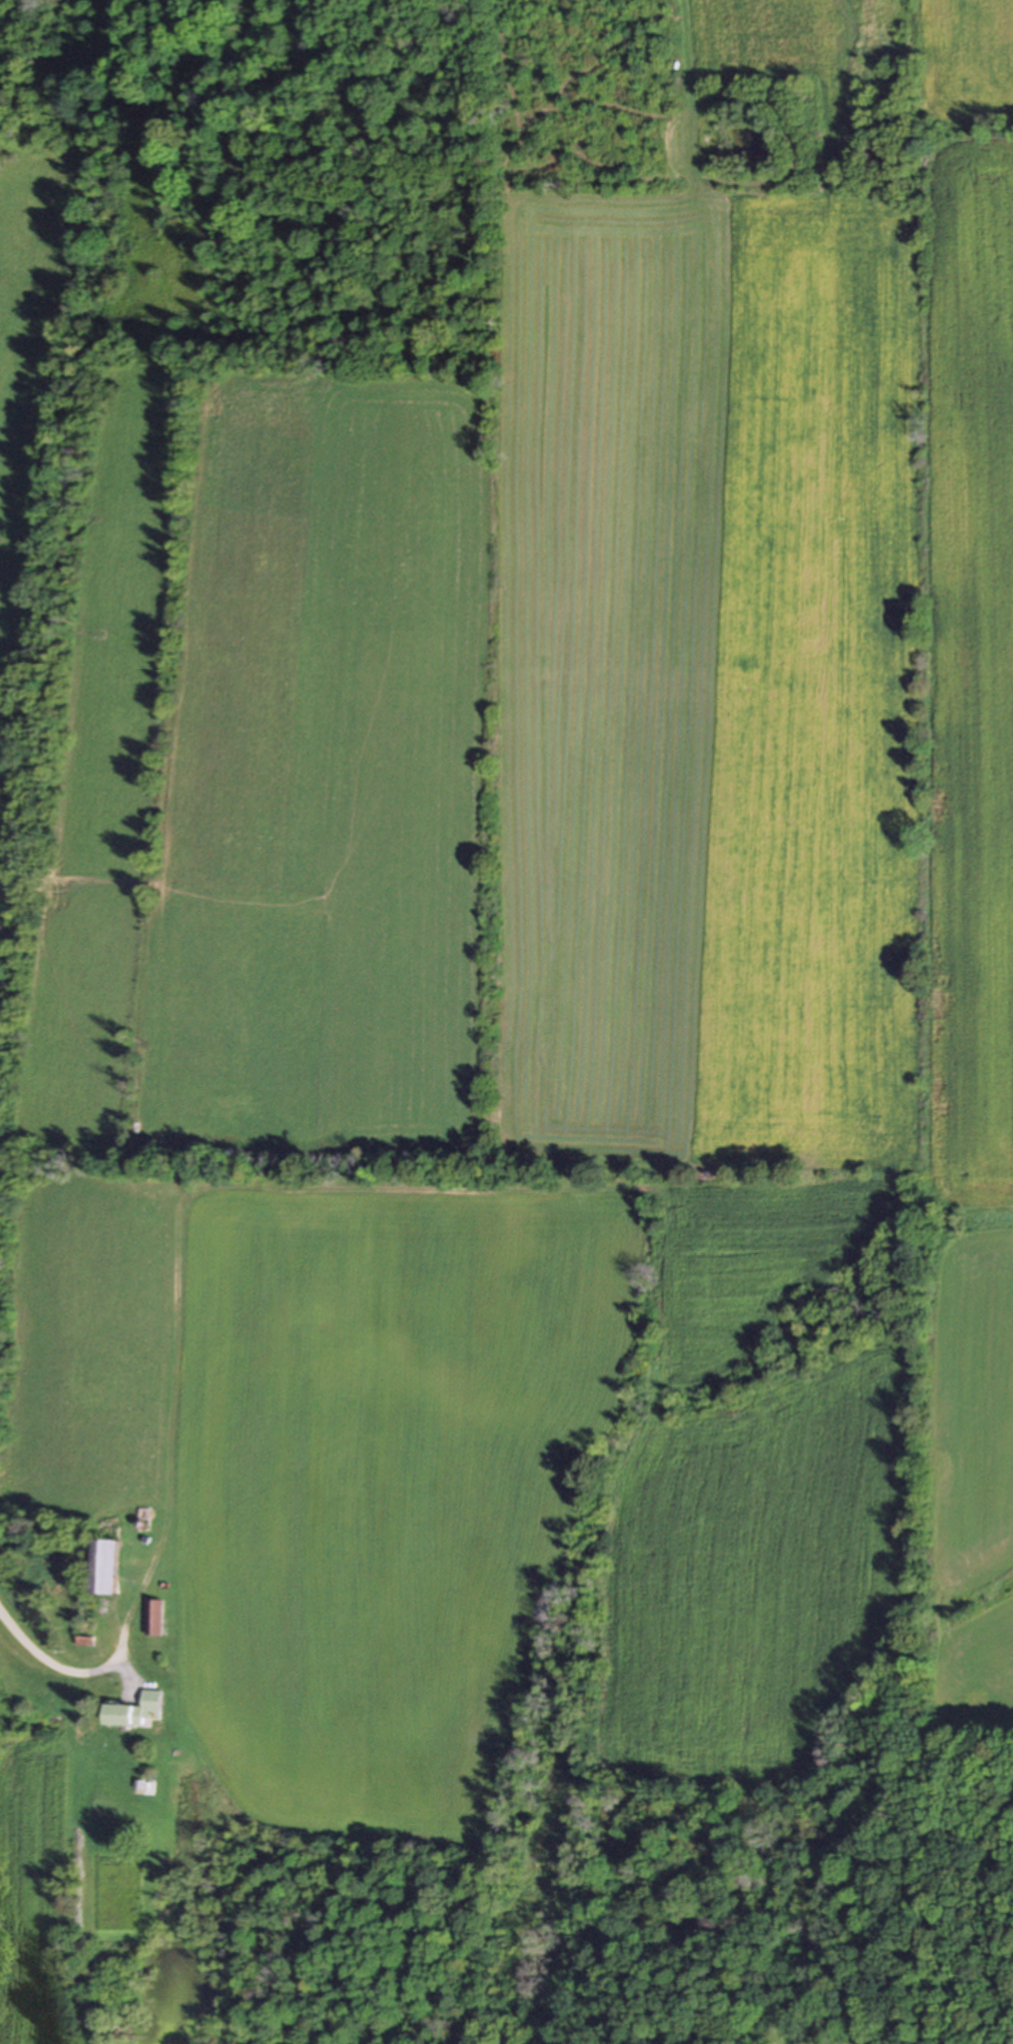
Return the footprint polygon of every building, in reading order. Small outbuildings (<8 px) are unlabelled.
[(88,1595),(114,1595),(115,1541),(90,1541),(88,1595)] [(144,1636),(159,1636),(159,1601),(144,1601),(144,1636)] [(92,1602),(73,1602),(73,1641),(92,1641),(92,1602)] [(102,1706),(101,1726),(141,1728),(141,1720),(158,1721),(159,1692),(139,1692),(139,1707),(102,1706)]
